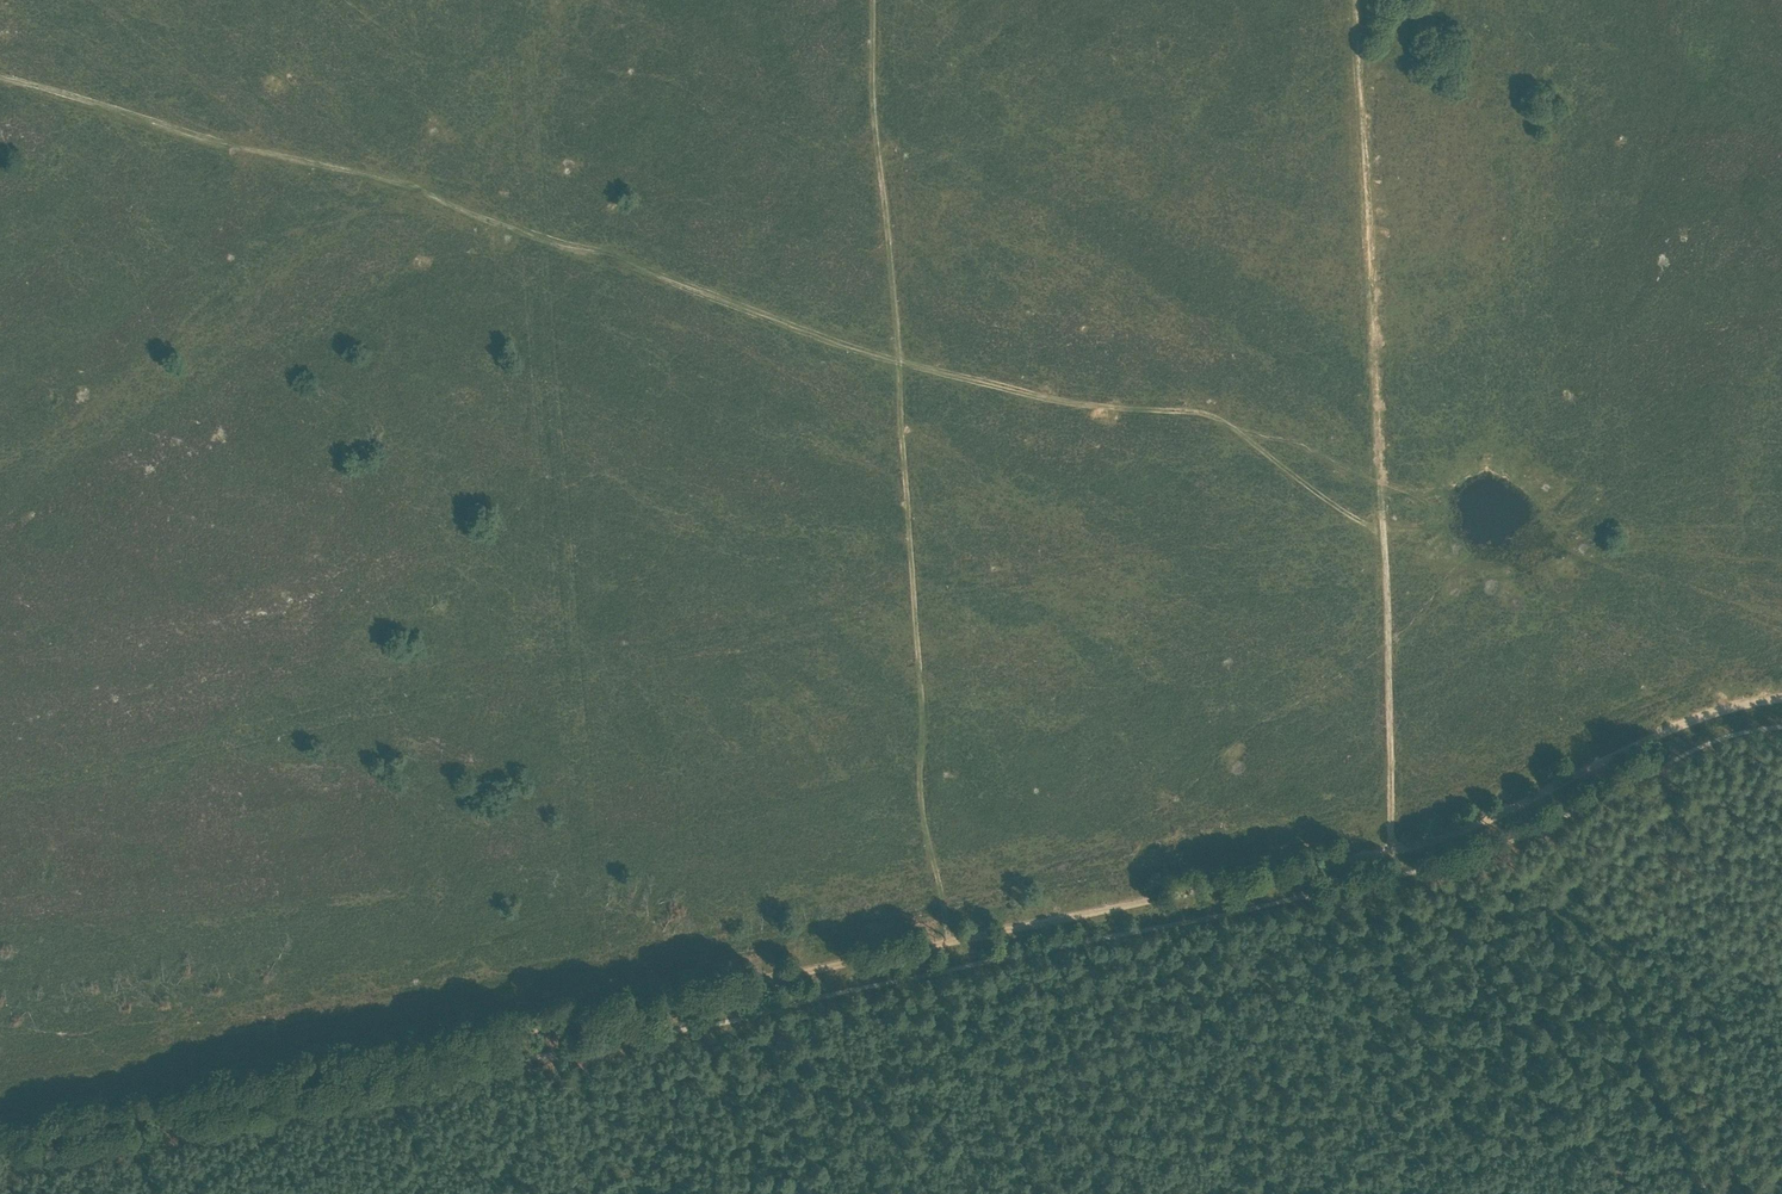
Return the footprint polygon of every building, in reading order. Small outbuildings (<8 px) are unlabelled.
[(419,253),(416,260),(424,264),(428,256),(419,253)] [(171,435),(172,444),(179,443),(178,434),(171,435)] [(1520,467),(1530,485),(1544,478),(1533,459),(1520,467)] [(1353,884),(1356,894),(1366,891),(1362,881),(1353,884)]
